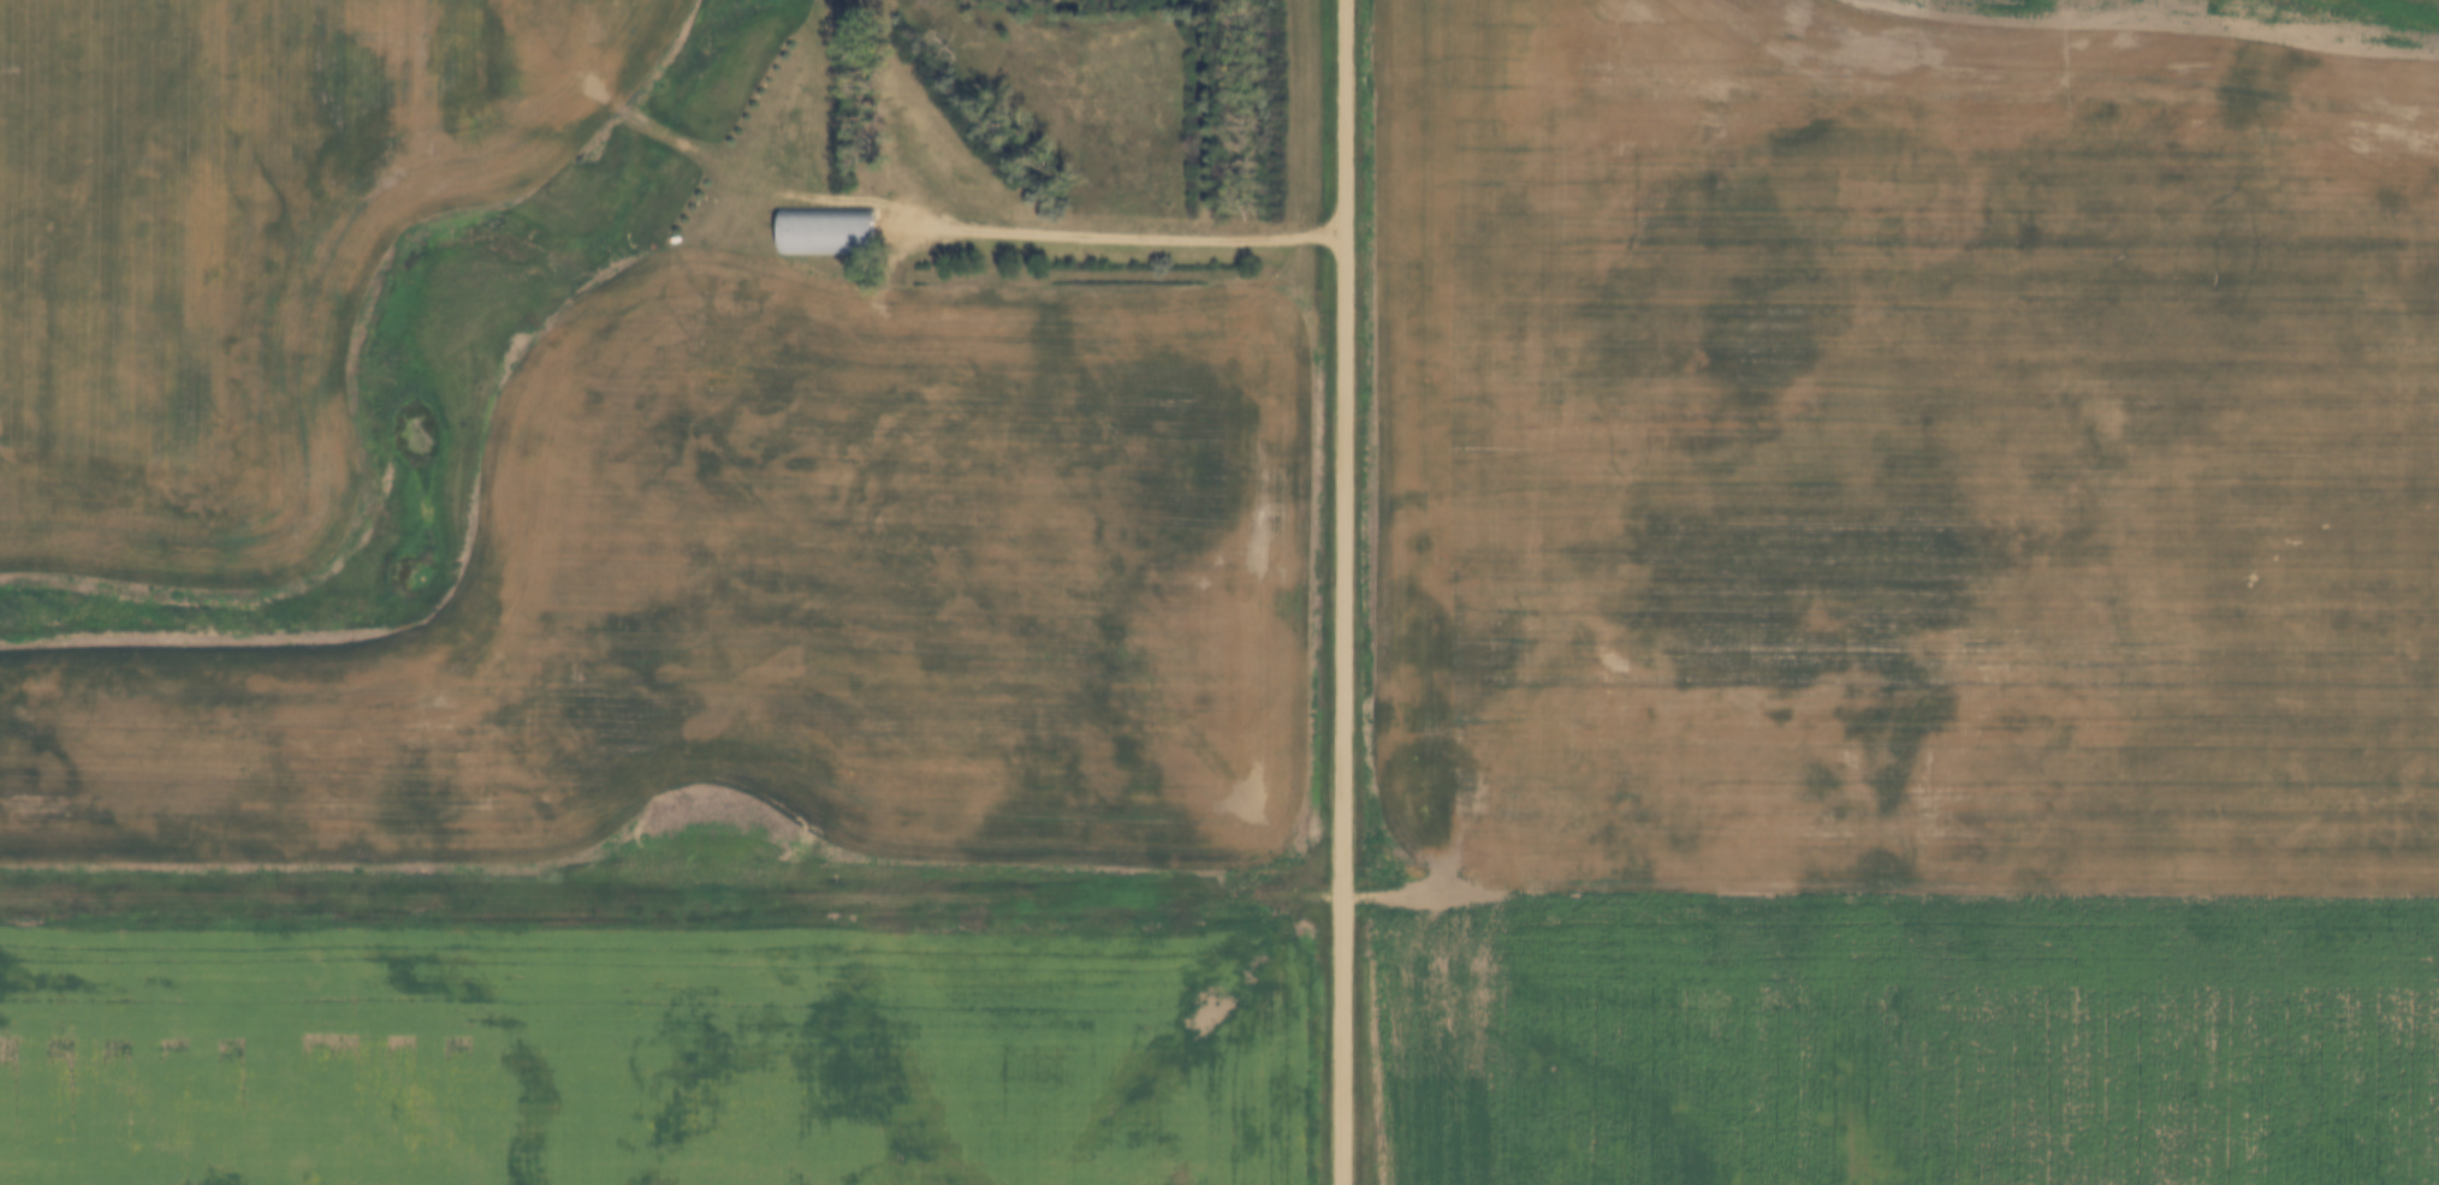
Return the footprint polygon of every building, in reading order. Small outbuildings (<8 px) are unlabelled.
[(779,208),(778,252),(877,253),(877,209),(779,208)]
